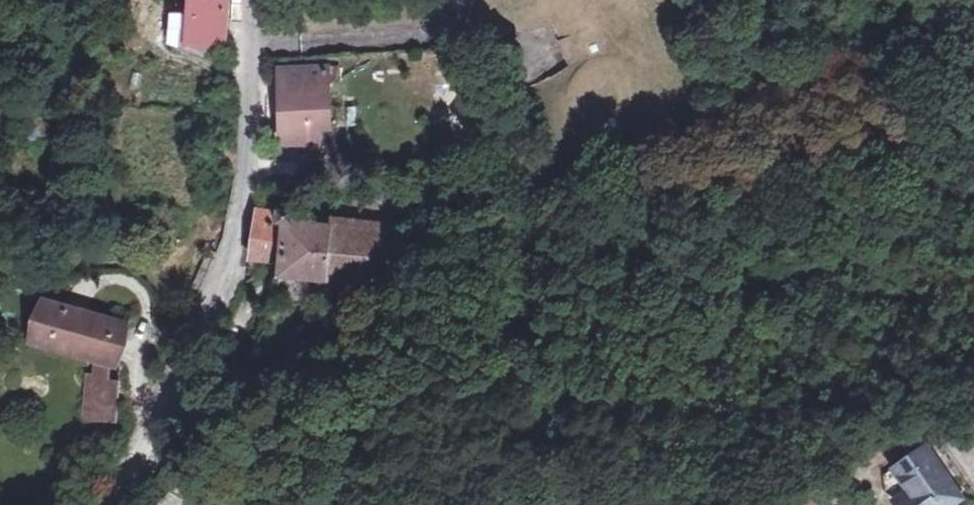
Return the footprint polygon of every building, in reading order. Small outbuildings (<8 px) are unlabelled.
[(185,10),(184,36),(198,37),(222,38),(223,3),(224,0),(186,0),(185,10)] [(184,36),(185,10),(171,9),(161,41),(197,49),(198,37),(184,36)] [(598,34),(592,36),(596,43),(601,41),(598,34)] [(331,66),(285,68),(285,142),(323,141),(323,146),(339,146),(339,128),(332,127),(331,66)] [(621,113),(618,107),(613,109),(615,115),(621,113)] [(277,205),(257,203),(255,215),(276,217),(277,205)] [(291,206),(277,205),(276,217),(284,217),(282,255),(282,256),(281,270),(394,280),(398,217),(330,211),(330,219),(291,217),(291,206)] [(284,217),(276,217),(255,215),(252,233),(249,251),(282,255),(284,217)] [(95,355),(109,359),(115,361),(127,322),(41,295),(29,335),(95,355)] [(107,374),(109,359),(95,355),(92,372),(90,372),(88,390),(83,389),(79,417),(112,420),(119,375),(107,374)] [(926,445),(892,469),(907,490),(895,500),(898,504),(950,504),(962,496),(926,445)] [(165,478),(158,493),(172,498),(178,486),(165,478)]
